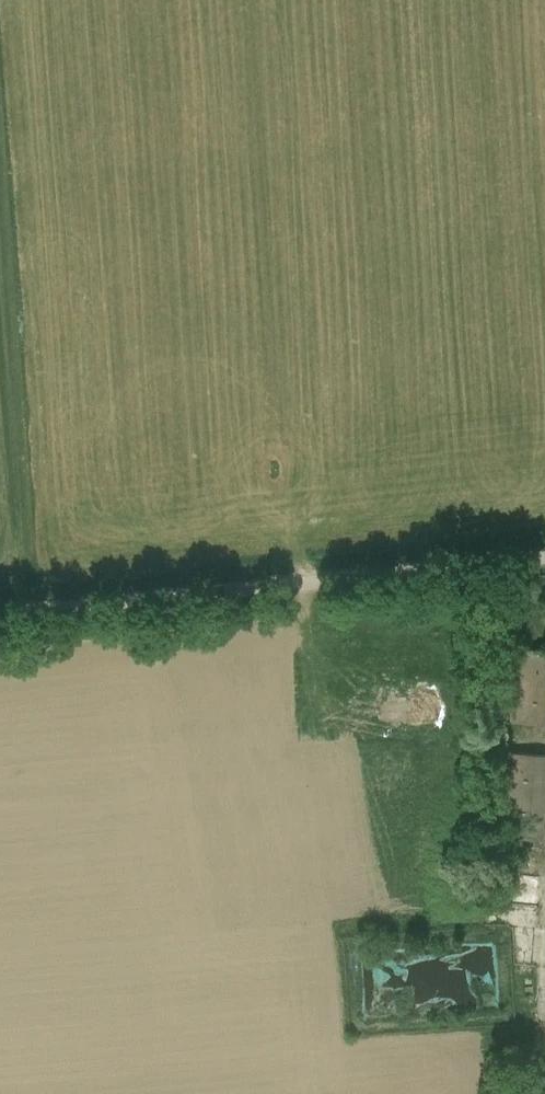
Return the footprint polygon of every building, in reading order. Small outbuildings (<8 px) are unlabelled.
[(515,648),(510,722),(544,724),(544,650),(515,648)] [(544,839),(544,830),(544,755),(506,752),(500,835),(544,839)]
